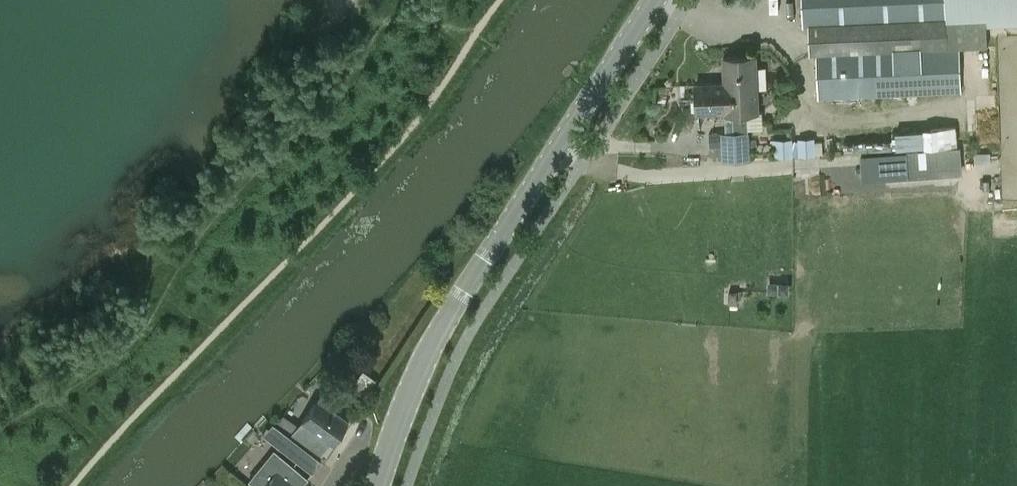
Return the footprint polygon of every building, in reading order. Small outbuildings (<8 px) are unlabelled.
[(803,26),(809,26),(810,54),(817,54),(819,97),(961,91),(959,47),(987,46),(986,18),(1016,16),(1016,0),(802,0),(803,26)] [(747,99),(747,112),(758,112),(756,55),(723,57),(724,73),(737,73),(737,74),(741,74),(741,77),(737,77),(738,90),(739,90),(740,99),(747,99)] [(733,113),(734,132),(747,131),(747,112),(747,99),(740,99),(739,90),(738,90),(737,77),(741,77),(741,74),(737,74),(737,73),(724,73),(724,83),(696,84),(697,113),(726,111),(726,113),(733,113)] [(957,126),(931,127),(932,147),(958,145),(957,126)] [(749,131),(747,131),(734,132),(723,132),(723,135),(713,135),(713,148),(723,148),(724,158),(750,157),(749,131)] [(799,137),(800,155),(817,154),(816,137),(799,137)] [(793,156),(792,138),(772,139),(773,156),(793,156)] [(961,174),(960,147),(907,150),(907,152),(861,154),(863,179),(909,176),(909,178),(961,174)] [(991,152),(975,152),(975,162),(991,161),(991,152)] [(790,282),(772,282),(771,293),(789,293),(790,282)] [(748,325),(748,321),(752,321),(752,311),(739,311),(739,325),(748,325)] [(301,422),(299,426),(283,415),(276,423),(293,434),(294,432),(321,452),(345,419),(333,410),(337,405),(321,393),(301,422)] [(296,459),(305,448),(286,433),(277,444),(276,446),(295,461),(296,459)] [(255,485),(299,485),(310,473),(296,462),(291,468),(295,471),(288,481),(277,473),(282,467),(268,456),(247,480),(255,485)]
